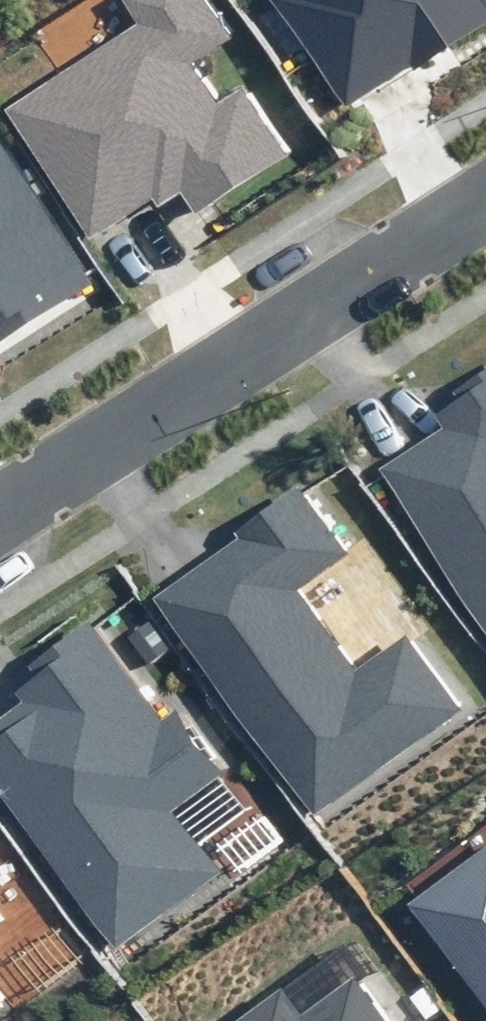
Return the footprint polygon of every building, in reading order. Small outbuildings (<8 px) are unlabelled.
[(206,0),(118,0),(134,23),(3,110),(89,238),(152,197),(158,206),(181,191),(195,213),(290,151),(245,84),(219,101),(192,60),(230,36),(206,0)] [(344,110),(412,64),(415,67),(485,19),(485,17),(474,0),(269,0),(344,110)] [(0,141),(0,344),(93,283),(0,141)] [(453,393),(457,400),(435,415),(447,432),(385,472),(485,623),(485,371),(453,393)] [(314,814),(459,707),(405,635),(355,672),(293,590),(345,553),(294,485),(232,531),(238,538),(154,599),(314,814)] [(89,620),(27,667),(36,679),(16,693),(23,703),(0,720),(0,795),(116,947),(215,872),(170,812),(224,771),(176,707),(162,717),(89,620)] [(407,904),(485,1010),(485,845),(407,904)] [(355,972),(301,1013),(280,985),(232,1020),(393,1020),(355,972)]
